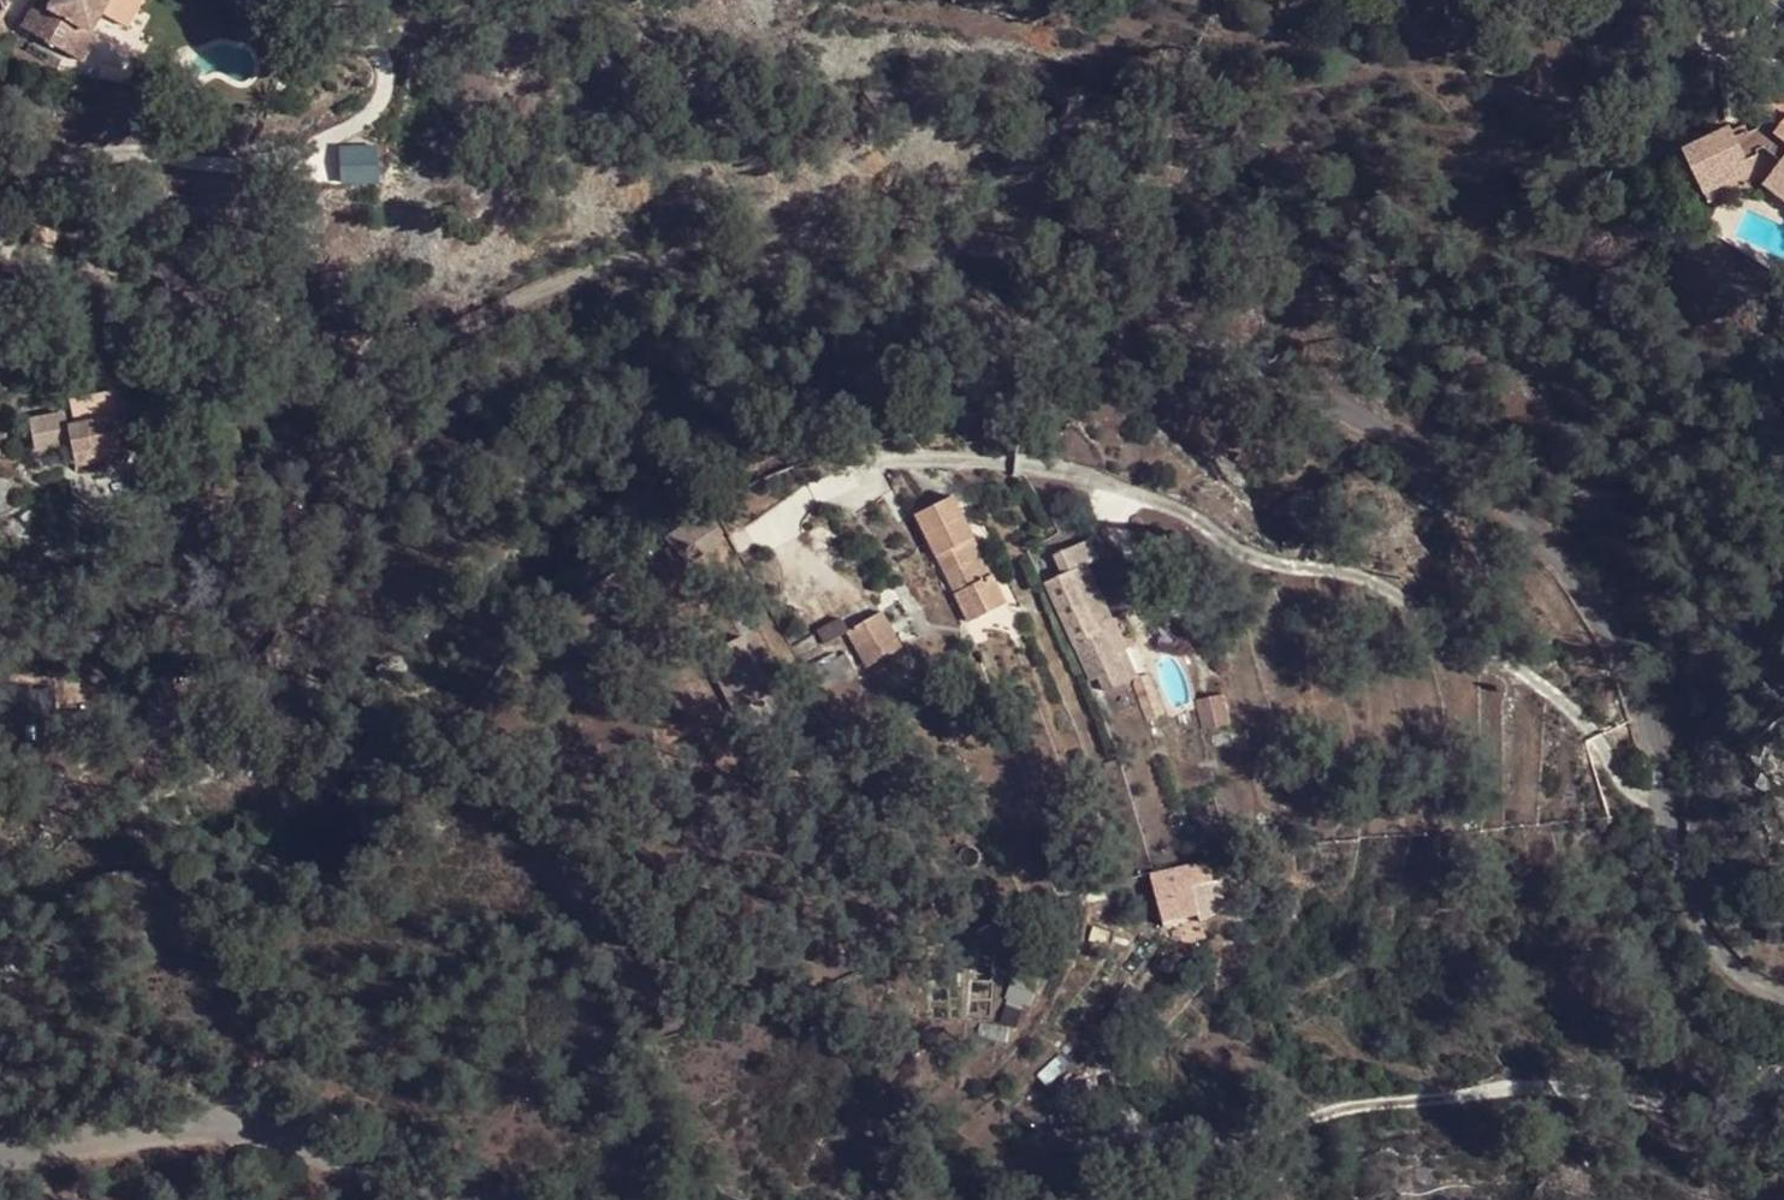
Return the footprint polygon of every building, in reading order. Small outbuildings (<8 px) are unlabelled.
[(38,31),(84,51),(101,25),(107,29),(122,0),(65,0),(60,9),(48,3),(38,31)] [(101,25),(84,51),(100,61),(117,35),(107,29),(101,25)] [(1771,99),(1750,123),(1776,147),(1769,154),(1783,167),(1783,111),(1771,99)] [(1691,216),(1749,192),(1726,141),(1670,166),(1691,216)] [(1758,203),(1783,227),(1783,172),(1758,203)] [(120,408),(119,432),(143,433),(159,433),(160,409),(120,408)] [(93,431),(110,432),(111,418),(75,417),(73,447),(93,448),(93,431)] [(119,458),(119,454),(119,432),(110,432),(93,431),(93,448),(93,458),(119,458)] [(119,454),(143,455),(143,433),(119,432),(119,454)] [(143,433),(143,455),(158,457),(159,433),(143,433)] [(142,478),(143,455),(119,454),(119,458),(93,458),(93,476),(142,478)] [(158,457),(143,455),(142,478),(157,478),(158,457)] [(962,594),(987,582),(966,542),(942,555),(962,594)] [(1039,585),(1057,618),(1069,640),(1099,623),(1063,552),(1041,564),(1049,580),(1039,585)] [(992,580),(987,582),(962,594),(953,599),(968,625),(1005,604),(992,580)] [(881,609),(838,633),(859,671),(902,647),(881,609)] [(1069,640),(1076,652),(1116,630),(1110,618),(1099,623),(1069,640)] [(1154,878),(1150,880),(1168,933),(1208,921),(1207,915),(1223,914),(1211,865),(1154,878)]
